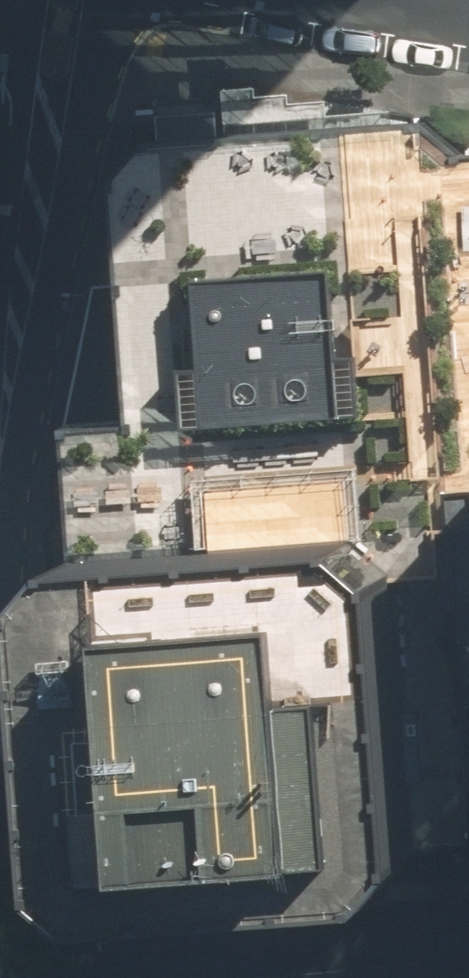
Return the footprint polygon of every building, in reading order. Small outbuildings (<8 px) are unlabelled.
[(462,148),(410,118),(145,144),(122,179),(132,418),(70,420),(75,549),(47,586),(59,871),(106,908),(380,881),(416,840),(468,835),(468,148),(462,148)]
